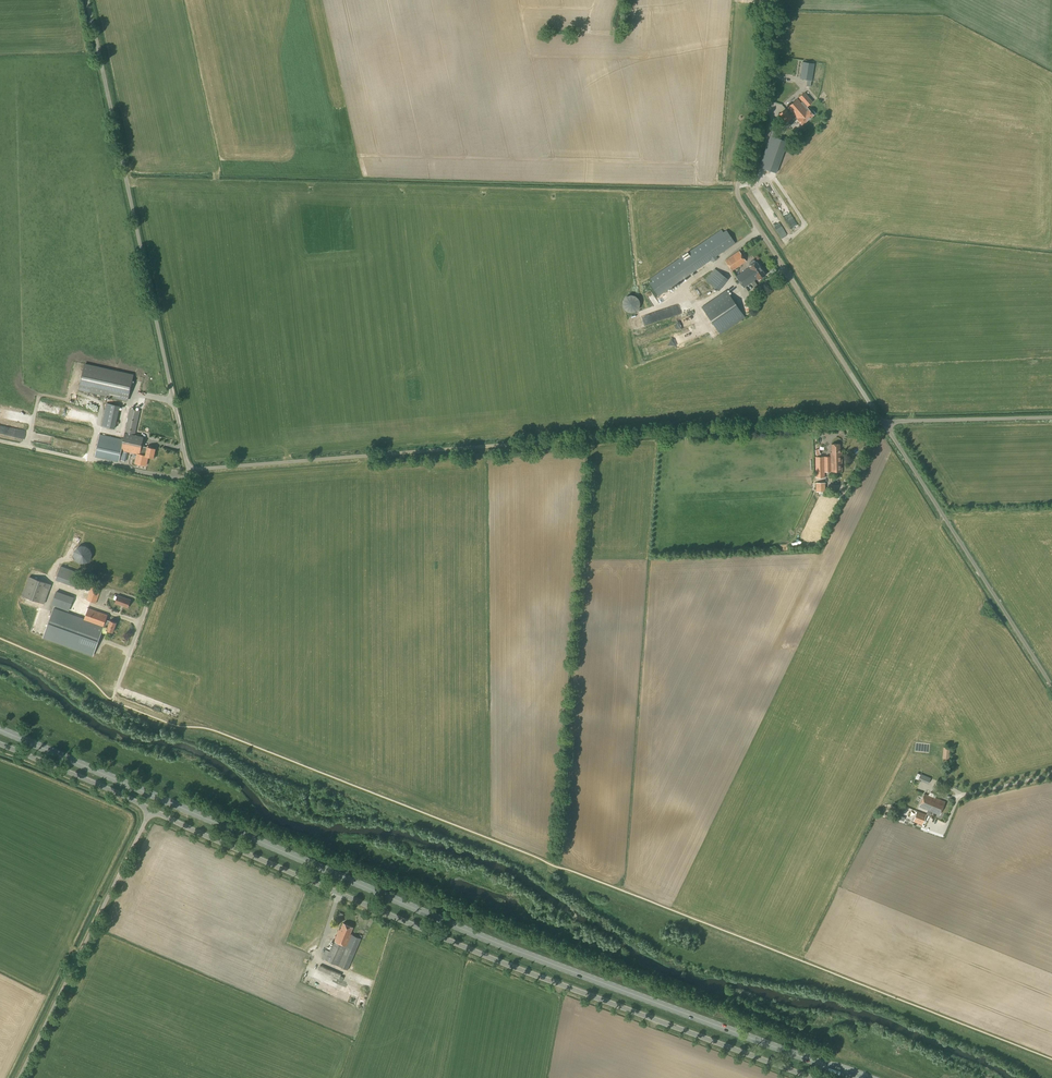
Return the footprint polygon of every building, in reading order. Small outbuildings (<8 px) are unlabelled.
[(812,80),(814,64),(802,62),(800,78),(812,80)] [(776,90),(788,93),(788,90),(789,84),(790,79),(790,75),(783,73),(778,73),(778,76),(777,79),(777,81),(776,86),(776,90)] [(804,92),(799,97),(802,101),(800,103),(797,99),(787,107),(790,111),(789,112),(785,109),(779,115),(786,123),(787,122),(788,123),(792,120),(794,122),(797,119),(802,125),(810,118),(814,115),(809,110),(807,107),(813,102),(804,92)] [(776,173),(787,142),(777,138),(779,132),(772,130),(759,167),(776,173)] [(652,281),(649,283),(658,296),(711,260),(713,262),(718,259),(716,256),(735,243),(726,230),(723,232),(721,229),(650,278),(652,281)] [(732,271),(743,263),(746,261),(739,251),(725,260),(732,271)] [(750,265),(749,266),(750,267),(736,277),(743,288),(757,278),(758,279),(765,275),(756,261),(755,262),(754,260),(753,260),(749,263),(749,264),(750,265)] [(719,291),(728,279),(714,268),(705,279),(719,291)] [(720,334),(745,317),(726,290),(701,307),(720,334)] [(661,298),(664,303),(670,299),(667,294),(661,298)] [(128,401),(134,374),(84,363),(78,390),(128,401)] [(115,429),(120,403),(107,400),(102,426),(115,429)] [(147,447),(141,446),(144,437),(135,435),(140,411),(130,408),(125,429),(126,429),(125,433),(123,440),(99,434),(94,457),(119,462),(121,450),(137,454),(135,463),(146,465),(148,456),(155,458),(156,453),(154,453),(155,448),(151,447),(151,446),(148,445),(147,447)] [(71,439),(69,448),(88,451),(89,443),(71,439)] [(840,452),(840,444),(831,444),(831,452),(830,452),(830,456),(824,456),(815,456),(816,477),(825,477),(824,471),(830,471),(842,471),(842,452),(840,452)] [(823,494),(823,491),(824,491),(824,483),(816,483),(816,491),(819,491),(819,494),(823,494)] [(84,564),(88,562),(91,558),(92,553),(90,549),(86,546),(81,545),(77,547),(74,551),(73,556),(75,560),(79,563),(84,564)] [(76,588),(77,585),(81,573),(61,566),(55,580),(76,588)] [(44,604),(51,585),(48,583),(29,576),(22,596),(41,603),(44,604)] [(101,590),(91,587),(86,600),(96,603),(101,590)] [(74,597),(56,591),(51,605),(69,611),(74,597)] [(128,608),(131,600),(118,595),(115,603),(128,608)] [(93,656),(103,627),(104,625),(108,627),(107,630),(113,632),(116,623),(110,620),(110,621),(106,620),(108,613),(104,612),(104,613),(88,608),(84,619),(53,608),(43,638),(93,656)] [(939,815),(945,802),(924,793),(919,806),(939,815)] [(922,825),(926,814),(917,811),(913,821),(922,825)] [(350,934),(353,927),(343,923),(340,930),(339,929),(334,941),(329,951),(330,948),(326,947),(326,949),(325,949),(321,958),(338,965),(347,970),(362,935),(360,934),(358,937),(350,934)] [(320,964),(318,969),(339,976),(341,971),(320,964)] [(357,979),(359,974),(351,970),(348,975),(357,979)] [(358,1005),(360,996),(351,994),(349,1003),(358,1005)]
